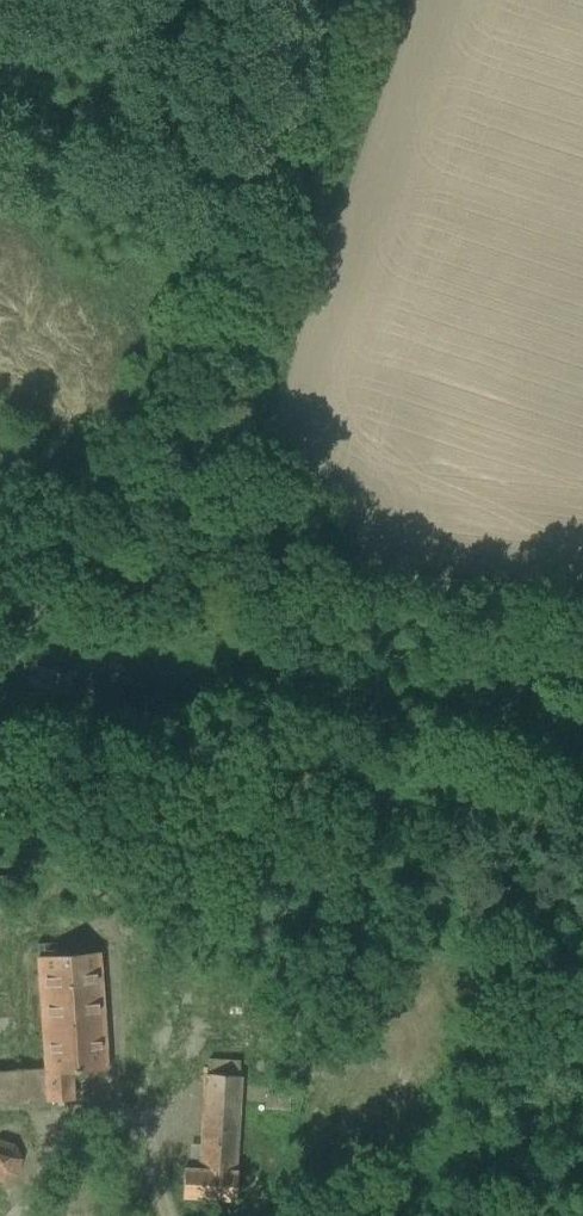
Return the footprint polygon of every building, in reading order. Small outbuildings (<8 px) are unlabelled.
[(97,950),(35,955),(42,1065),(44,1094),(44,1099),(70,1097),(68,1067),(104,1065),(97,950)] [(0,1068),(0,1098),(44,1094),(42,1065),(0,1068)] [(236,1074),(203,1072),(198,1167),(181,1166),(180,1194),(233,1196),(235,1171),(230,1171),(236,1074)] [(288,1092),(261,1093),(262,1111),(289,1109),(288,1092)] [(0,1141),(0,1178),(1,1178),(14,1171),(18,1158),(11,1145),(0,1141)]
